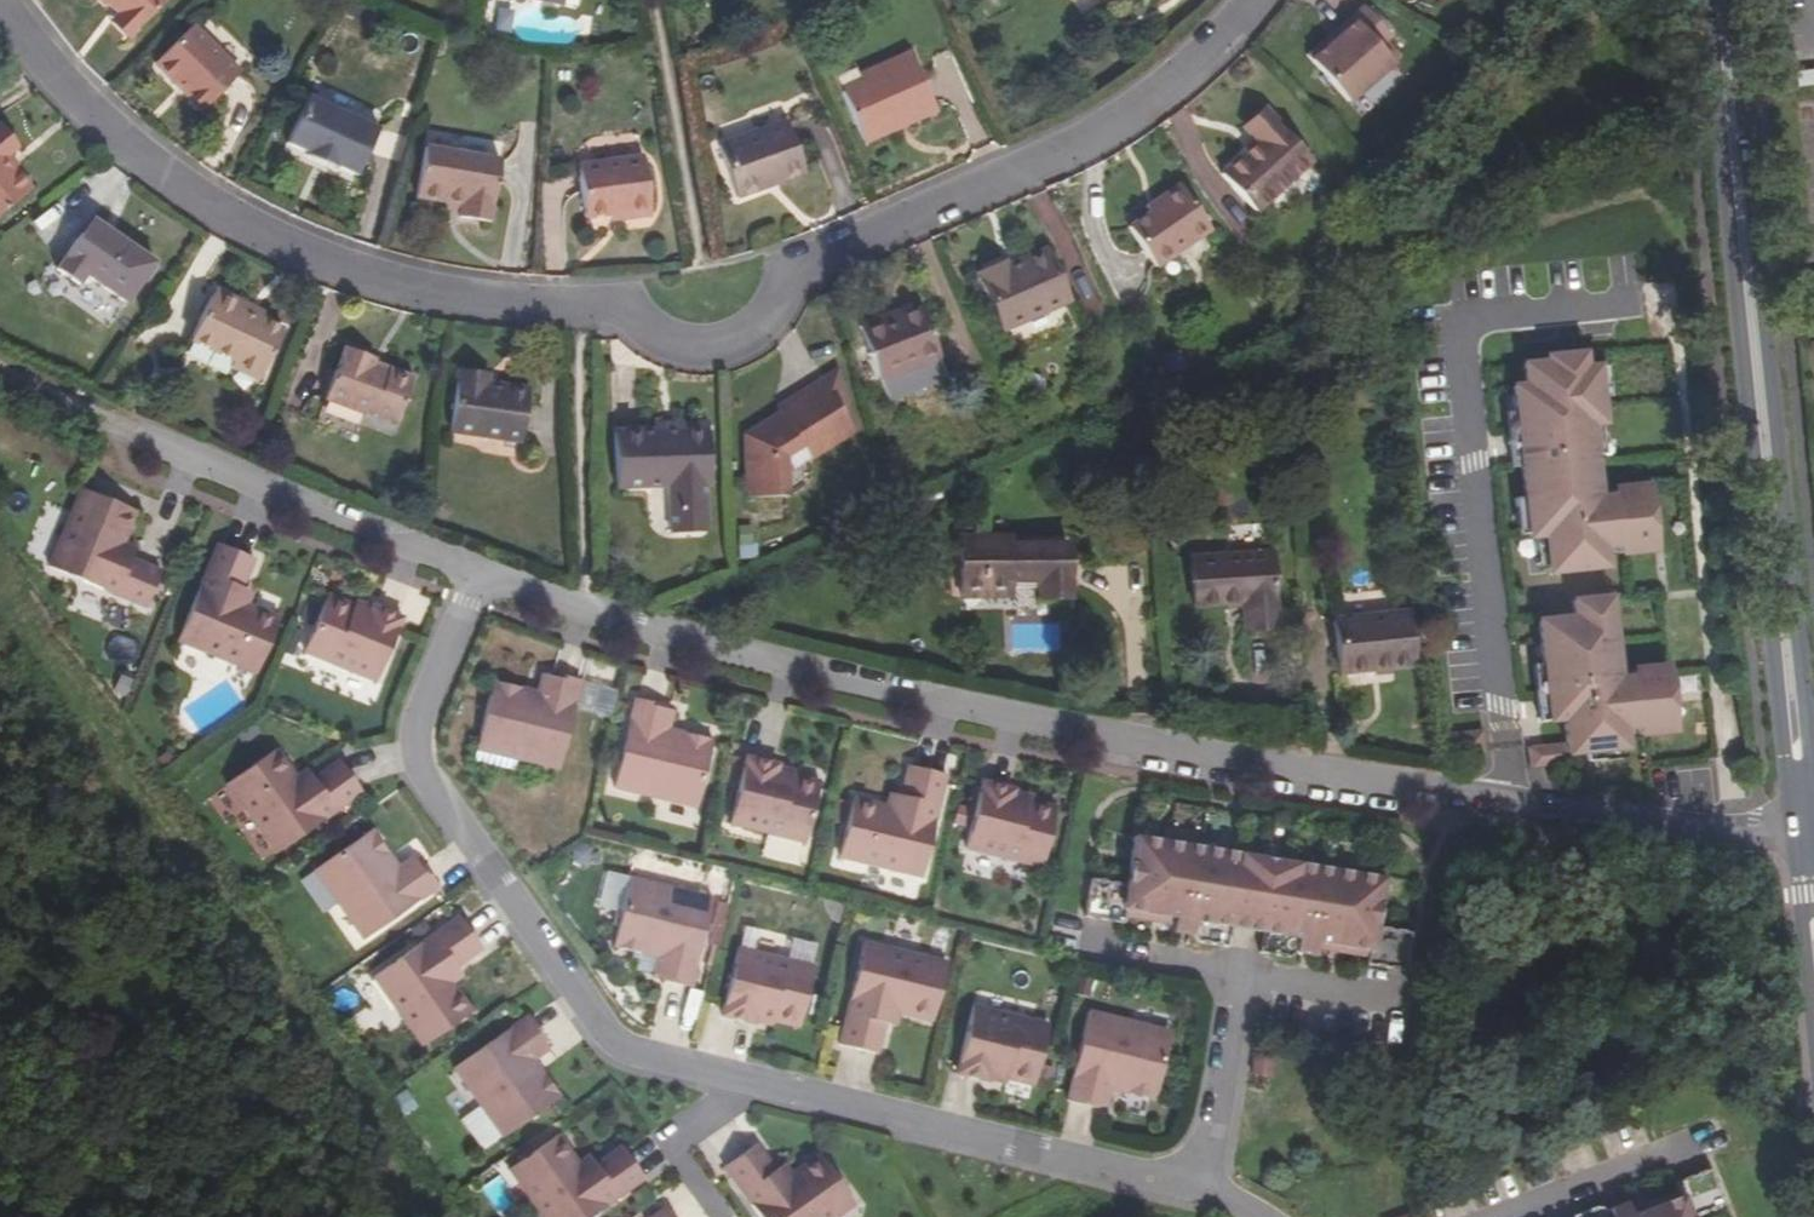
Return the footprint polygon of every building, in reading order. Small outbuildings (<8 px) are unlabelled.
[(103,0),(94,0),(103,9),(107,4),(103,0)] [(113,19),(131,36),(165,0),(103,0),(107,4),(118,14),(113,19)] [(1343,33),(1312,62),(1348,101),(1392,62),(1378,46),(1390,35),(1363,4),(1338,27),(1343,33)] [(127,40),(131,36),(113,19),(110,23),(127,40)] [(1343,33),(1338,27),(1306,55),(1312,62),(1343,33)] [(190,28),(154,64),(202,111),(237,76),(190,28)] [(893,130),(891,123),(932,105),(910,53),(860,75),(864,82),(841,92),(864,143),(893,130)] [(1813,85),(1813,71),(1797,73),(1798,87),(1813,85)] [(309,97),(287,145),(306,154),(304,158),(334,172),(336,168),(356,177),(378,129),(309,97)] [(893,130),(935,111),(932,105),(891,123),(893,130)] [(1242,126),(1247,131),(1267,113),(1262,108),(1242,126)] [(1310,160),(1267,113),(1247,131),(1257,143),(1222,175),(1255,212),(1310,160)] [(786,123),(719,146),(736,198),(804,174),(786,123)] [(0,127),(0,135),(12,150),(16,147),(1,127),(0,127)] [(12,150),(0,135),(0,213),(29,189),(5,156),(12,150)] [(446,202),(461,205),(460,212),(460,217),(488,221),(499,161),(425,149),(416,197),(446,202)] [(610,214),(625,213),(625,219),(652,216),(644,159),(580,166),(585,217),(610,214)] [(1159,199),(1163,205),(1150,214),(1129,229),(1156,267),(1210,229),(1179,186),(1159,199)] [(1146,209),(1150,214),(1163,205),(1159,199),(1146,209)] [(445,209),(460,212),(461,205),(446,202),(445,209)] [(610,214),(611,221),(625,219),(625,213),(610,214)] [(83,218),(54,271),(65,277),(56,294),(114,327),(153,257),(83,218)] [(1004,330),(1042,313),(1067,302),(1046,252),(1006,269),(1004,263),(979,274),(1004,330)] [(1646,316),(1676,316),(1675,282),(1645,283),(1646,316)] [(240,313),(243,307),(214,293),(191,341),(233,360),(230,367),(258,380),(281,333),(259,323),(240,313)] [(259,323),(262,317),(243,307),(240,313),(259,323)] [(901,318),(884,325),(882,319),(859,328),(879,380),(939,357),(920,310),(901,318)] [(901,318),(898,312),(882,319),(884,325),(901,318)] [(383,418),(390,397),(404,402),(413,378),(388,368),(386,373),(370,367),(374,359),(345,347),(325,400),(364,415),(366,412),(383,418)] [(1545,571),(1604,566),(1602,546),(1618,545),(1618,552),(1652,549),(1646,486),(1610,489),(1610,495),(1597,497),(1593,452),(1590,422),(1599,421),(1602,421),(1600,395),(1597,364),(1584,365),(1583,351),(1546,354),(1547,361),(1523,363),(1525,384),(1513,385),(1515,410),(1517,438),(1508,439),(1510,466),(1520,465),(1523,496),(1513,497),(1514,506),(1524,505),(1526,533),(1526,535),(1536,534),(1542,534),(1545,568),(1545,571)] [(1606,363),(1597,364),(1600,395),(1609,394),(1606,363)] [(845,400),(835,371),(794,397),(798,403),(782,413),(744,437),(746,500),(786,498),(784,458),(803,446),(812,459),(855,431),(837,406),(845,400)] [(487,377),(459,373),(451,431),(521,442),(529,392),(486,386),(487,377)] [(383,418),(396,422),(404,402),(390,397),(383,418)] [(778,408),(782,413),(798,403),(794,397),(778,408)] [(837,406),(855,431),(845,400),(837,406)] [(1505,411),(1508,439),(1517,438),(1515,410),(1505,411)] [(1590,422),(1593,452),(1602,451),(1599,421),(1590,422)] [(679,425),(679,432),(653,433),(615,434),(616,488),(668,486),(669,534),(704,533),(704,485),(709,485),(707,425),(679,425)] [(139,511),(83,488),(50,566),(147,606),(162,571),(121,553),(139,511)] [(1517,534),(1526,533),(1524,505),(1514,506),(1517,534)] [(1542,534),(1536,534),(1539,569),(1545,568),(1542,534)] [(961,536),(960,597),(983,597),(983,583),(1012,583),(1038,583),(1038,599),(1067,600),(1067,545),(1022,545),(1011,545),(1011,536),(961,536)] [(1011,536),(1011,545),(1022,545),(1022,536),(1011,536)] [(255,560),(219,544),(178,641),(257,674),(280,618),(238,601),(255,560)] [(1245,631),(1276,628),(1271,553),(1191,559),(1194,605),(1243,603),(1245,631)] [(1012,597),(1012,583),(983,583),(983,597),(1012,597)] [(330,592),(304,654),(376,684),(403,619),(372,606),(371,609),(330,592)] [(1610,602),(1601,603),(1603,629),(1612,628),(1610,602)] [(1577,751),(1623,747),(1621,727),(1637,726),(1638,733),(1671,730),(1666,669),(1632,672),(1633,679),(1617,680),(1612,628),(1603,629),(1601,603),(1573,605),(1575,623),(1539,626),(1543,669),(1544,688),(1535,689),(1538,720),(1563,717),(1565,741),(1526,745),(1528,767),(1578,762),(1577,751)] [(1342,673),(1410,667),(1406,613),(1336,620),(1342,673)] [(1533,670),(1535,689),(1544,688),(1543,669),(1533,670)] [(559,772),(581,682),(551,675),(550,678),(542,676),(536,697),(524,694),(525,691),(492,683),(478,742),(517,751),(515,761),(559,772)] [(665,708),(635,700),(618,774),(660,784),(662,775),(702,785),(713,741),(681,733),(680,736),(668,733),(673,713),(664,711),(665,708)] [(783,745),(751,737),(729,827),(804,846),(824,763),(782,752),(783,745)] [(275,855),(360,795),(337,763),(301,788),(274,751),(226,785),(275,855)] [(921,880),(946,777),(908,767),(897,811),(853,800),(838,860),(921,880)] [(662,775),(660,784),(700,794),(702,785),(662,775)] [(1014,791),(982,783),(965,850),(1041,870),(1056,809),(1012,798),(1014,791)] [(391,858),(372,831),(320,866),(344,900),(336,905),(362,942),(370,937),(439,888),(421,863),(419,865),(414,858),(396,870),(388,860),(391,858)] [(1373,927),(1381,878),(1132,837),(1124,885),(1088,879),(1082,918),(1120,924),(1122,910),(1173,918),(1171,932),(1190,935),(1195,942),(1225,947),(1228,927),(1259,932),(1256,952),(1286,957),(1293,953),(1312,956),(1315,942),(1365,950),(1363,964),(1402,971),(1408,933),(1373,927)] [(344,900),(320,866),(313,872),(336,905),(344,900)] [(656,887),(617,878),(614,887),(654,897),(656,887)] [(692,985),(712,901),(656,887),(654,897),(614,887),(601,940),(646,951),(647,948),(659,952),(654,973),(663,975),(662,978),(692,985)] [(482,950),(459,917),(373,977),(400,1014),(423,1047),(472,1013),(445,976),(482,950)] [(934,1021),(947,963),(864,943),(840,1044),(878,1054),(886,1023),(889,1010),(900,1013),(934,1021)] [(813,968),(738,950),(721,1015),(753,1024),(755,1017),(799,1028),(813,968)] [(1049,1024),(974,1005),(957,1073),(989,1081),(991,1074),(1034,1085),(1049,1024)] [(900,1013),(889,1010),(886,1023),(897,1026),(900,1013)] [(1133,1022),(1089,1011),(1067,1100),(1097,1107),(1097,1104),(1106,1106),(1112,1085),(1124,1088),(1124,1091),(1156,1099),(1170,1041),(1131,1031),(1133,1022)] [(1131,1031),(1170,1041),(1173,1031),(1133,1022),(1131,1031)] [(528,1054),(510,1029),(452,1069),(478,1106),(486,1101),(509,1134),(541,1112),(522,1084),(520,1086),(512,1075),(530,1063),(525,1056),(528,1054)] [(486,1101),(478,1106),(501,1140),(509,1134),(486,1101)] [(621,1147),(584,1173),(558,1135),(490,1183),(513,1216),(591,1216),(644,1180),(621,1147)] [(758,1216),(840,1216),(856,1206),(821,1157),(784,1183),(758,1147),(725,1170),(758,1216)] [(1728,1208),(1705,1216),(1731,1216),(1728,1208)]
